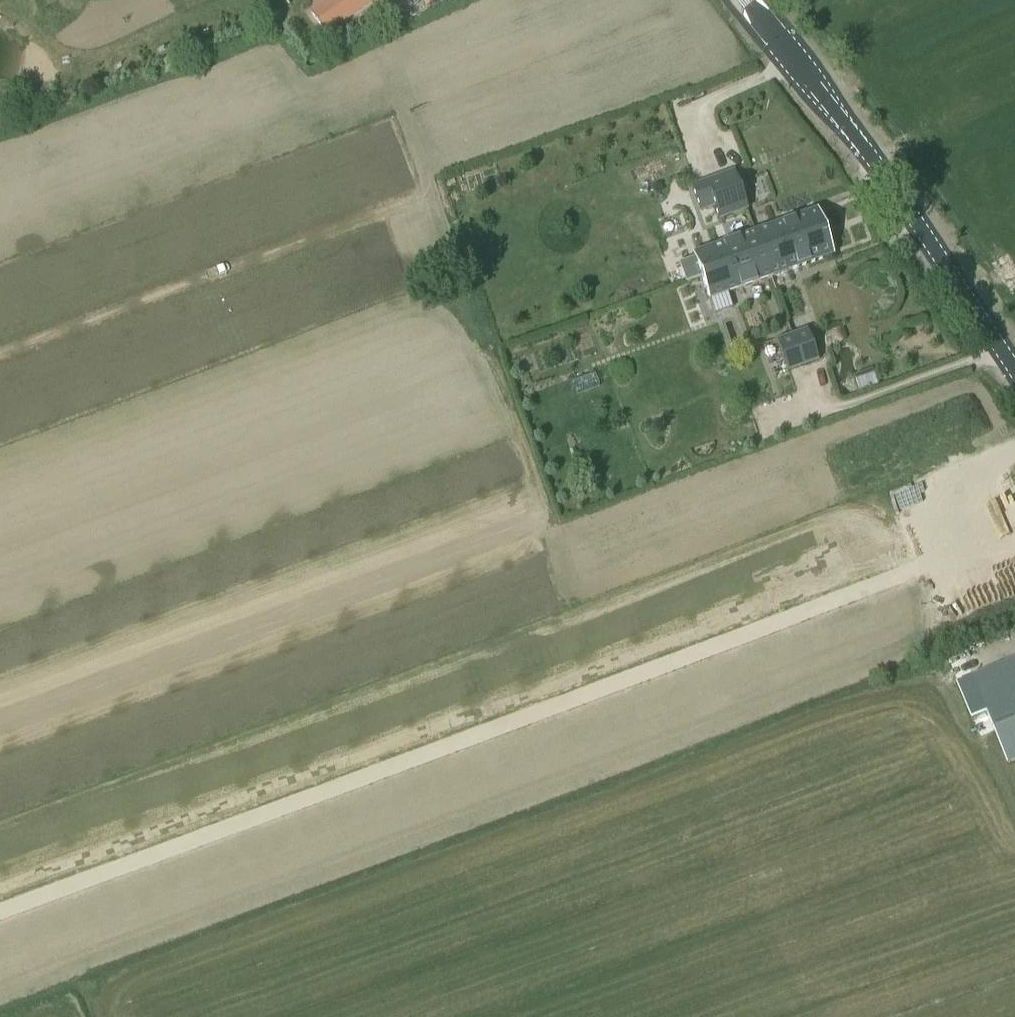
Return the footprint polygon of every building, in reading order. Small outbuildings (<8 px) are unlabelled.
[(314,11),(327,31),(372,0),(331,0),(314,11)] [(734,171),(722,176),(735,214),(747,209),(734,171)] [(710,180),(723,218),(735,214),(722,176),(710,180)] [(816,210),(693,254),(710,300),(833,255),(816,210)] [(807,330),(792,335),(803,366),(818,360),(807,330)] [(792,335),(777,341),(788,371),(803,366),(792,335)] [(853,375),(858,391),(877,385),(872,369),(853,375)] [(956,682),(972,722),(987,715),(1008,766),(1014,763),(1014,658),(956,682)]
